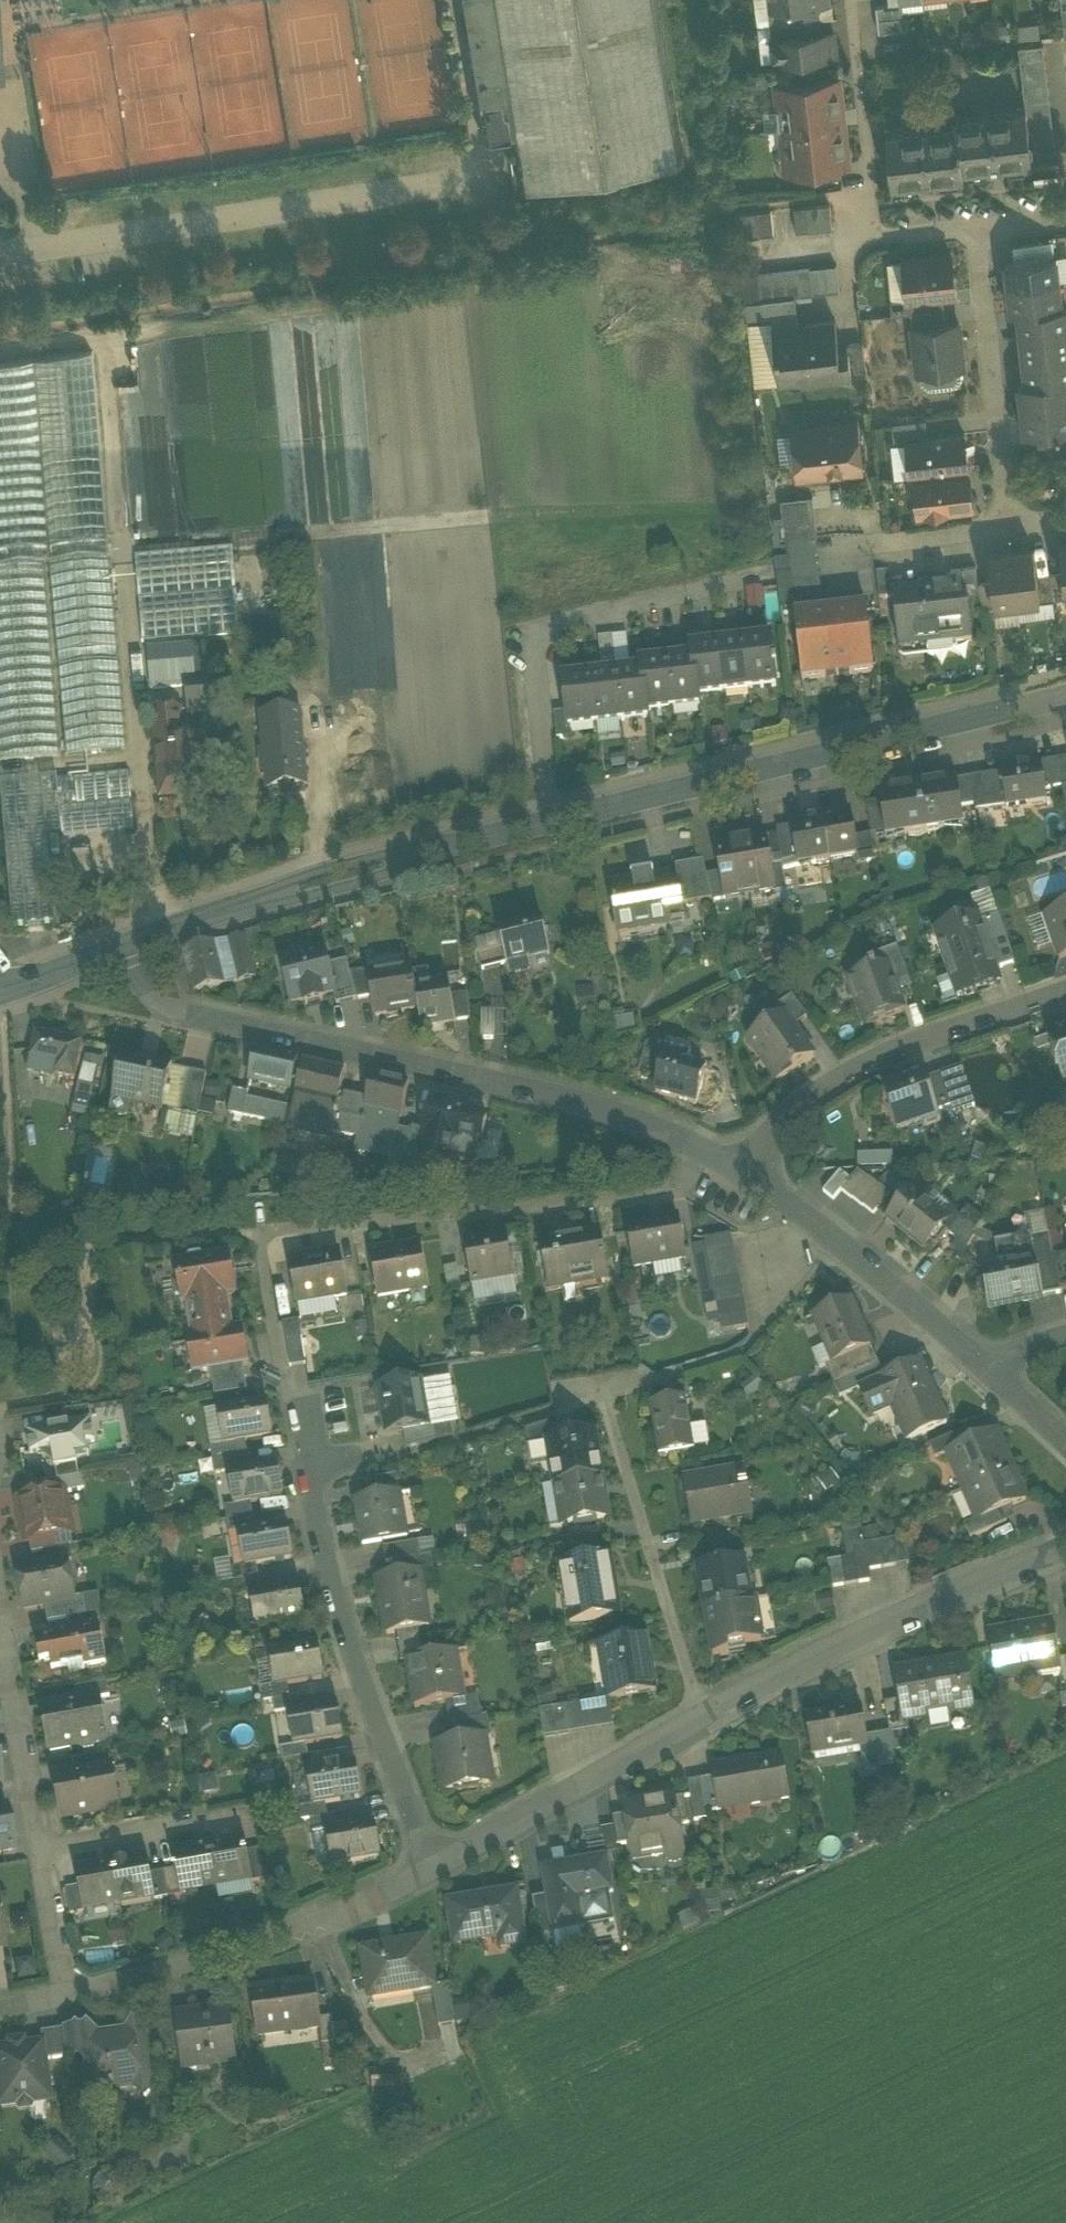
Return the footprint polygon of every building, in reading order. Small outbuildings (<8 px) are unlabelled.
[(501,114),(505,113),(506,113),(488,0),(466,0),(470,21),(465,21),(468,35),(472,34),(482,99),(499,97),(501,114)] [(518,188),(684,163),(658,0),(488,0),(506,113),(518,188)] [(757,26),(771,24),(770,11),(769,0),(754,0),(757,26)] [(770,11),(792,9),(818,6),(831,4),(831,0),(769,0),(770,11)] [(902,3),(903,11),(926,9),(926,6),(925,0),(902,0),(902,3)] [(903,11),(902,3),(890,4),(876,6),(879,31),(905,28),(903,11)] [(792,9),(794,22),(820,19),(818,6),(792,9)] [(792,9),(770,11),(771,24),(780,23),(794,22),(792,9)] [(780,23),(781,37),(821,32),(820,19),(794,22),(780,23)] [(1039,21),(1017,24),(1019,39),(1041,37),(1039,21)] [(793,58),(795,60),(800,60),(802,57),(836,53),(834,31),(821,32),(781,37),(773,38),(775,60),(793,58)] [(509,135),(505,113),(501,114),(499,97),(482,99),(472,34),(468,35),(484,139),(509,135)] [(775,60),(773,38),(760,39),(762,61),(775,60)] [(1020,47),(1032,155),(1055,152),(1043,44),(1020,47)] [(782,128),(787,169),(812,167),(839,163),(849,162),(840,80),(777,87),(780,108),(782,128)] [(782,128),(780,108),(763,110),(765,129),(782,128)] [(957,118),(957,125),(962,169),(1032,161),(1026,110),(957,118)] [(963,176),(962,169),(957,125),(888,133),(894,184),(963,176)] [(812,167),(814,180),(840,177),(839,163),(812,167)] [(809,230),(809,231),(833,228),(830,204),(807,206),(809,230)] [(794,207),(797,232),(809,230),(807,206),(794,207)] [(759,211),(762,235),(774,234),(772,210),(759,211)] [(736,214),(738,238),(762,236),(762,235),(759,211),(736,214)] [(1059,240),(1016,242),(1017,257),(1059,255),(1059,240)] [(903,259),(907,298),(914,298),(943,294),(955,293),(951,253),(903,259)] [(1006,262),(1008,287),(1060,281),(1057,256),(1006,262)] [(824,266),(827,292),(840,291),(837,264),(824,266)] [(811,267),(814,294),(827,292),(824,266),(811,267)] [(811,267),(798,269),(801,295),(814,294),(811,267)] [(796,296),(801,295),(798,269),(785,270),(787,297),(796,296)] [(771,272),(774,298),(787,297),(785,270),(771,272)] [(771,272),(758,273),(761,300),(774,298),(771,272)] [(745,302),(761,300),(758,273),(742,275),(745,302)] [(1063,304),(1060,281),(1008,287),(1011,312),(1018,311),(1018,310),(1063,305),(1063,304)] [(914,298),(915,311),(945,308),(943,294),(914,298)] [(764,322),(765,331),(774,330),(774,327),(799,324),(796,296),(787,297),(774,298),(761,300),(764,322)] [(745,302),(748,324),(751,323),(764,322),(761,300),(745,302)] [(748,324),(745,302),(739,302),(741,324),(748,324)] [(1063,304),(1063,305),(1018,310),(1018,311),(1020,334),(1065,329),(1065,304),(1063,304)] [(946,323),(945,308),(915,311),(911,312),(913,327),(946,323)] [(774,327),(774,330),(780,381),(852,372),(850,350),(848,350),(840,351),(836,320),(799,324),(774,327)] [(758,383),(780,381),(774,330),(765,331),(764,322),(751,323),(758,383)] [(918,371),(920,371),(962,366),(964,366),(959,322),(946,323),(913,327),(918,371)] [(1020,334),(1023,359),(1065,354),(1065,329),(1020,334)] [(850,350),(852,372),(867,371),(863,341),(847,343),(848,350),(850,350)] [(49,565),(110,559),(92,350),(0,362),(0,569),(44,565),(49,565)] [(1023,359),(1026,382),(1026,383),(1065,378),(1065,354),(1023,359)] [(963,377),(962,366),(920,371),(921,382),(929,388),(958,384),(963,377)] [(1026,383),(1026,382),(1019,383),(1022,408),(1065,403),(1065,378),(1026,383)] [(1022,408),(1025,433),(1037,431),(1065,428),(1065,403),(1022,408)] [(798,471),(799,477),(800,477),(800,472),(863,465),(863,470),(865,470),(859,417),(857,417),(858,422),(794,429),(794,424),(792,424),(793,430),(800,430),(804,470),(798,471)] [(857,417),(794,424),(794,429),(858,422),(857,417)] [(893,421),(895,442),(908,440),(907,438),(929,436),(926,417),(893,421)] [(1038,444),(1065,441),(1065,428),(1037,431),(1038,444)] [(800,430),(793,430),(798,471),(804,470),(800,430)] [(912,473),(921,472),(969,466),(965,432),(929,436),(907,438),(908,440),(912,473)] [(800,472),(800,477),(863,470),(863,465),(800,472)] [(973,506),(969,466),(921,472),(922,487),(917,487),(919,505),(937,503),(937,510),(973,506)] [(786,537),(794,607),(823,604),(815,534),(810,496),(814,495),(814,494),(782,497),(786,537)] [(1034,547),(1011,550),(1018,603),(1040,600),(1037,572),(1034,547)] [(135,558),(142,644),(241,636),(234,550),(135,558)] [(995,605),(1018,603),(1011,550),(989,553),(992,578),(995,605)] [(127,751),(110,559),(49,565),(66,757),(127,751)] [(951,567),(953,593),(966,592),(980,590),(976,564),(951,567)] [(44,565),(0,569),(0,754),(1,763),(61,757),(44,565)] [(1051,571),(1054,598),(1065,597),(1065,591),(1063,569),(1051,571)] [(1040,600),(1054,598),(1051,571),(1037,572),(1040,600)] [(878,575),(881,602),(894,600),(906,599),(904,572),(878,575)] [(979,579),(982,607),(995,605),(992,578),(979,579)] [(751,609),(767,608),(766,588),(749,589),(751,609)] [(894,600),(899,653),(972,645),(966,592),(953,593),(935,596),(934,591),(921,593),(921,597),(906,599),(894,600)] [(795,621),(803,682),(874,674),(867,612),(795,621)] [(599,640),(602,664),(615,663),(612,639),(599,640)] [(771,641),(744,644),(750,692),(777,689),(775,674),(778,674),(777,668),(774,668),(771,641)] [(724,695),(750,692),(744,644),(718,647),(724,695)] [(698,698),(724,695),(718,647),(692,650),(694,660),(698,698)] [(148,652),(152,692),(187,689),(195,688),(195,687),(191,648),(148,652)] [(699,708),(698,698),(694,660),(668,663),(673,711),(699,708)] [(647,714),(673,711),(668,663),(642,666),(642,672),(647,714)] [(648,721),(647,714),(642,672),(616,675),(622,724),(648,721)] [(596,727),(622,724),(616,675),(590,679),(596,727)] [(569,730),(596,727),(590,679),(564,682),(567,714),(569,730)] [(187,689),(189,715),(212,712),(228,711),(226,684),(195,687),(195,688),(187,689)] [(181,789),(182,796),(198,795),(198,796),(201,796),(196,739),(183,740),(180,711),(154,713),(161,791),(181,789)] [(299,714),(264,717),(267,752),(261,753),(262,774),(268,773),(271,803),(306,800),(299,714)] [(554,716),(557,742),(570,740),(569,730),(567,714),(554,716)] [(1045,791),(1062,788),(1058,763),(1042,765),(1045,791)] [(1024,804),(1025,809),(1048,805),(1045,791),(1042,765),(1032,767),(1032,766),(1001,770),(1002,776),(1006,802),(1007,806),(1024,804)] [(58,781),(63,838),(135,831),(129,774),(58,781)] [(987,779),(991,804),(1006,802),(1002,776),(987,779)] [(987,779),(971,781),(974,806),(991,804),(987,779)] [(49,839),(63,838),(58,781),(0,786),(13,931),(56,927),(49,839)] [(958,781),(918,787),(925,835),(946,832),(945,827),(962,824),(963,830),(965,829),(962,808),(958,783),(958,781)] [(962,808),(974,806),(971,781),(958,783),(962,808)] [(905,839),(925,835),(918,787),(879,793),(881,805),(885,829),(887,842),(887,841),(886,836),(904,833),(905,839)] [(182,798),(182,796),(181,789),(161,791),(161,800),(182,798)] [(867,807),(871,831),(885,829),(881,805),(867,807)] [(849,813),(822,818),(830,863),(856,858),(857,857),(854,839),(849,813)] [(812,866),(830,863),(822,818),(789,823),(790,830),(795,856),(796,862),(811,860),(812,866)] [(945,827),(946,832),(963,830),(962,824),(945,827)] [(777,832),(782,858),(795,856),(790,830),(777,832)] [(886,836),(887,841),(905,839),(904,833),(886,836)] [(856,858),(858,865),(876,862),(871,836),(854,839),(857,857),(856,858)] [(753,846),(741,848),(750,896),(773,892),(769,867),(765,841),(753,843),(753,846)] [(726,900),(750,896),(741,848),(730,849),(730,847),(717,849),(722,875),(726,900)] [(797,869),(812,866),(811,860),(796,862),(797,869)] [(680,893),(710,888),(707,878),(704,863),(676,868),(678,879),(669,881),(672,895),(680,893)] [(769,867),(773,892),(787,890),(783,865),(769,867)] [(683,910),(683,907),(680,893),(672,895),(669,881),(669,879),(653,881),(653,877),(654,876),(654,875),(632,878),(632,880),(634,880),(634,885),(619,887),(622,904),(613,905),(618,934),(670,925),(668,912),(683,910)] [(722,875),(707,878),(710,888),(713,902),(726,900),(722,875)] [(610,889),(613,905),(622,904),(619,887),(610,889)] [(710,888),(680,893),(683,907),(713,902),(710,888)] [(685,923),(683,910),(668,912),(670,925),(685,923)] [(1060,961),(1065,959),(1065,911),(1046,917),(1046,919),(1051,918),(1057,937),(1053,939),(1060,961)] [(979,925),(996,972),(1016,965),(999,918),(979,925)] [(508,967),(509,970),(530,965),(530,963),(551,958),(543,923),(526,927),(525,926),(503,931),(503,933),(500,934),(502,941),(508,967)] [(936,939),(956,998),(999,983),(996,972),(979,925),(936,939)] [(246,936),(228,940),(239,982),(257,978),(246,936)] [(225,986),(239,982),(228,940),(214,944),(225,986)] [(479,949),(479,951),(485,973),(508,967),(502,941),(482,946),(480,947),(479,949)] [(183,952),(193,994),(225,986),(214,944),(183,952)] [(887,968),(893,983),(908,977),(898,950),(869,961),(873,970),(874,973),(887,968)] [(335,993),(328,966),(325,952),(282,963),(291,1003),(304,1000),(306,1006),(323,1002),(322,996),(334,993),(335,993)] [(347,962),(328,966),(335,993),(334,993),(337,1005),(357,1000),(350,975),(347,962)] [(530,965),(509,970),(512,980),(533,975),(530,965)] [(848,982),(865,1028),(904,1013),(893,983),(887,968),(874,973),(873,970),(869,972),(870,974),(848,982)] [(375,1018),(418,1011),(415,992),(413,977),(412,969),(391,972),(391,975),(370,978),(369,978),(372,999),(375,1018)] [(350,975),(357,1000),(372,999),(369,978),(370,978),(369,971),(350,975)] [(413,977),(415,992),(430,989),(428,975),(413,977)] [(449,986),(430,989),(415,992),(418,1011),(421,1029),(455,1024),(455,1022),(452,998),(449,986)] [(452,998),(455,1022),(470,1020),(468,996),(452,998)] [(783,1018),(792,1030),(808,1019),(793,997),(777,1009),(783,1018)] [(747,1044),(776,1085),(813,1059),(792,1030),(783,1018),(747,1044)] [(1065,1079),(1065,1031),(1051,1036),(1056,1051),(1052,1055),(1056,1066),(1062,1067),(1065,1079)] [(56,1077),(75,1081),(82,1045),(36,1035),(28,1075),(55,1080),(56,1077)] [(671,1097),(694,1104),(703,1071),(684,1066),(688,1052),(683,1050),(667,1046),(663,1061),(666,1062),(658,1094),(660,1095),(660,1097),(670,1099),(671,1097)] [(250,1081),(292,1091),(299,1060),(257,1051),(250,1081)] [(86,1057),(73,1114),(88,1118),(101,1060),(86,1057)] [(154,1067),(123,1059),(110,1115),(113,1119),(124,1122),(128,1120),(132,1104),(161,1111),(161,1114),(163,1114),(164,1110),(173,1069),(155,1064),(154,1067)] [(289,1130),(330,1140),(332,1133),(338,1103),(344,1071),(303,1062),(295,1101),(289,1130)] [(170,1111),(198,1118),(207,1076),(193,1073),(173,1069),(164,1110),(170,1111)] [(961,1069),(940,1076),(951,1107),(953,1114),(975,1107),(961,1069)] [(716,1074),(703,1071),(694,1104),(715,1109),(720,1089),(716,1074)] [(937,1112),(951,1107),(940,1076),(926,1082),(937,1112)] [(394,1155),(399,1130),(408,1085),(373,1077),(372,1077),(372,1078),(365,1110),(355,1154),(357,1155),(359,1147),(391,1154),(394,1155)] [(889,1089),(903,1129),(923,1122),(925,1128),(941,1122),(937,1112),(926,1082),(925,1077),(889,1089)] [(897,1131),(903,1129),(889,1089),(883,1091),(897,1131)] [(229,1112),(244,1116),(248,1100),(249,1095),(234,1090),(229,1112)] [(344,1104),(338,1103),(332,1133),(357,1139),(366,1101),(346,1096),(344,1104)] [(263,1121),(284,1125),(288,1109),(248,1100),(244,1116),(263,1121)] [(421,1160),(444,1165),(450,1141),(481,1148),(488,1118),(486,1118),(486,1119),(468,1115),(468,1114),(431,1106),(425,1131),(424,1136),(426,1136),(421,1160)] [(194,1141),(198,1118),(170,1111),(165,1132),(170,1136),(194,1141)] [(505,1122),(488,1118),(481,1148),(477,1165),(494,1169),(505,1122)] [(412,1131),(404,1163),(420,1167),(421,1160),(426,1136),(424,1136),(425,1131),(413,1128),(412,1131)] [(389,1162),(404,1165),(404,1163),(412,1131),(410,1130),(409,1132),(399,1130),(394,1155),(391,1154),(389,1162)] [(476,1171),(477,1165),(481,1148),(450,1141),(444,1165),(476,1171)] [(308,1151),(285,1146),(279,1175),(302,1179),(308,1151)] [(359,1147),(357,1155),(389,1162),(391,1154),(359,1147)] [(896,1165),(896,1153),(862,1152),(861,1165),(896,1165)] [(852,1200),(853,1199),(869,1179),(858,1171),(851,1181),(842,1191),(852,1200)] [(841,1172),(824,1193),(834,1201),(842,1191),(851,1181),(841,1172)] [(863,1208),(863,1207),(879,1187),(869,1179),(853,1199),(863,1208)] [(880,1186),(879,1187),(863,1207),(874,1215),(890,1195),(880,1186)] [(900,1233),(925,1253),(944,1229),(922,1211),(925,1207),(909,1193),(887,1219),(902,1231),(900,1233)] [(948,1234),(968,1250),(981,1226),(965,1213),(948,1234)] [(628,1229),(635,1269),(684,1260),(678,1220),(628,1229)] [(541,1243),(548,1290),(609,1279),(601,1233),(541,1243)] [(1031,1238),(1036,1262),(1054,1259),(1053,1257),(1049,1235),(1031,1238)] [(464,1244),(471,1286),(515,1279),(508,1236),(464,1244)] [(705,1241),(707,1254),(733,1249),(731,1236),(705,1241)] [(982,1274),(989,1308),(1043,1297),(1036,1262),(1031,1238),(995,1244),(1000,1270),(982,1274)] [(371,1254),(379,1299),(429,1291),(421,1245),(371,1254)] [(707,1254),(710,1267),(736,1262),(733,1249),(707,1254)] [(290,1261),(298,1306),(347,1297),(340,1252),(290,1261)] [(1054,1259),(1060,1294),(1065,1293),(1065,1254),(1053,1257),(1054,1259)] [(189,1339),(195,1375),(211,1373),(244,1367),(249,1366),(246,1352),(245,1352),(242,1330),(234,1331),(228,1300),(236,1298),(229,1256),(202,1261),(201,1256),(188,1258),(189,1263),(176,1265),(183,1306),(187,1305),(193,1338),(189,1339)] [(1043,1297),(1060,1294),(1054,1259),(1036,1262),(1043,1297)] [(710,1267),(712,1280),(738,1275),(736,1262),(710,1267)] [(712,1280),(715,1293),(741,1288),(738,1275),(712,1280)] [(715,1293),(717,1306),(743,1301),(741,1288),(715,1293)] [(746,1314),(743,1301),(717,1306),(720,1319),(746,1314)] [(813,1317),(833,1363),(871,1346),(851,1301),(813,1317)] [(720,1319),(722,1332),(748,1328),(746,1314),(720,1319)] [(284,1324),(291,1368),(306,1365),(299,1322),(284,1324)] [(826,1366),(835,1386),(880,1366),(871,1346),(833,1363),(826,1366)] [(899,1424),(907,1443),(947,1425),(921,1364),(885,1379),(861,1390),(873,1417),(901,1405),(908,1420),(899,1424)] [(885,1379),(880,1366),(835,1386),(840,1399),(861,1390),(885,1379)] [(211,1373),(216,1397),(248,1392),(244,1367),(211,1373)] [(421,1383),(427,1422),(445,1419),(438,1380),(421,1383)] [(403,1432),(428,1428),(427,1422),(421,1383),(420,1382),(379,1390),(387,1435),(403,1432)] [(695,1452),(694,1449),(691,1429),(686,1400),(651,1406),(660,1458),(695,1452)] [(265,1402),(220,1410),(226,1445),(237,1443),(246,1442),(271,1437),(265,1402)] [(63,1412),(66,1426),(92,1421),(90,1408),(63,1412)] [(212,1447),(226,1445),(220,1410),(206,1412),(212,1447)] [(52,1451),(55,1469),(78,1465),(77,1460),(74,1447),(87,1445),(96,1443),(92,1421),(66,1426),(27,1433),(30,1455),(52,1451)] [(525,1431),(528,1447),(529,1447),(548,1444),(548,1443),(552,1442),(549,1424),(525,1431)] [(403,1432),(406,1449),(436,1443),(434,1427),(428,1428),(403,1432)] [(704,1427),(691,1429),(694,1449),(708,1447),(704,1427)] [(972,1427),(961,1433),(966,1444),(979,1438),(972,1427)] [(948,1453),(965,1491),(1012,1470),(1013,1470),(996,1431),(979,1438),(966,1444),(948,1452),(948,1453)] [(931,1446),(936,1458),(948,1453),(948,1452),(966,1444),(961,1433),(931,1446)] [(551,1462),(555,1487),(602,1479),(595,1435),(552,1442),(548,1443),(548,1444),(529,1447),(532,1465),(551,1462)] [(246,1442),(237,1443),(239,1456),(248,1454),(246,1442)] [(239,1456),(237,1443),(226,1445),(212,1447),(211,1448),(213,1460),(239,1456)] [(74,1447),(77,1460),(89,1457),(87,1445),(74,1447)] [(215,1474),(230,1472),(230,1471),(250,1467),(248,1454),(239,1456),(213,1460),(215,1474)] [(230,1472),(236,1506),(251,1503),(281,1499),(275,1463),(250,1467),(230,1471),(230,1472)] [(55,1469),(58,1481),(59,1481),(80,1477),(78,1465),(55,1469)] [(685,1480),(692,1523),(748,1513),(744,1491),(750,1490),(746,1469),(685,1480)] [(1026,1501),(1012,1470),(965,1491),(966,1493),(969,1492),(981,1518),(977,1520),(978,1521),(1001,1511),(1016,1505),(1026,1501)] [(367,1480),(370,1495),(400,1490),(397,1475),(367,1480)] [(609,1517),(602,1479),(555,1487),(562,1525),(609,1517)] [(61,1494),(59,1481),(58,1481),(20,1488),(22,1501),(61,1494)] [(969,1492),(966,1493),(977,1520),(981,1518),(969,1492)] [(20,1502),(27,1541),(29,1540),(55,1536),(64,1534),(62,1525),(69,1523),(72,1518),(71,1509),(66,1506),(64,1494),(61,1494),(22,1501),(20,1502)] [(357,1503),(364,1545),(408,1538),(401,1495),(357,1503)] [(251,1503),(236,1506),(225,1508),(227,1521),(253,1516),(251,1503)] [(1016,1505),(1001,1511),(1007,1523),(1022,1517),(1016,1505)] [(971,1539),(1007,1523),(1001,1511),(978,1521),(965,1527),(971,1539)] [(229,1534),(240,1532),(256,1529),(253,1516),(227,1521),(229,1534)] [(62,1525),(64,1534),(71,1533),(69,1523),(62,1525)] [(240,1532),(246,1567),(257,1565),(292,1559),(286,1524),(256,1529),(240,1532)] [(32,1553),(44,1551),(58,1549),(55,1536),(29,1540),(32,1553)] [(905,1538),(891,1540),(896,1569),(909,1567),(905,1538)] [(883,1571),(896,1569),(891,1540),(878,1543),(883,1571)] [(388,1564),(393,1563),(421,1558),(419,1543),(386,1548),(388,1564)] [(870,1573),(883,1571),(878,1543),(865,1545),(867,1556),(870,1573)] [(70,1547),(58,1549),(44,1551),(46,1564),(68,1560),(68,1562),(72,1561),(70,1547)] [(871,1581),(870,1573),(867,1556),(854,1558),(858,1583),(871,1581)] [(432,1557),(421,1558),(393,1563),(396,1577),(420,1573),(421,1579),(435,1577),(432,1557)] [(569,1589),(574,1623),(617,1616),(610,1573),(613,1573),(611,1558),(559,1567),(562,1590),(569,1589)] [(845,1585),(858,1583),(854,1558),(841,1560),(845,1585)] [(699,1567),(707,1609),(752,1601),(744,1559),(699,1567)] [(18,1569),(25,1609),(44,1605),(75,1600),(75,1598),(68,1562),(68,1560),(46,1564),(18,1569)] [(832,1587),(845,1585),(841,1560),(828,1562),(832,1587)] [(259,1578),(257,1565),(246,1567),(231,1569),(233,1582),(259,1578)] [(378,1580),(388,1636),(396,1634),(420,1630),(430,1629),(421,1579),(420,1573),(396,1577),(378,1580)] [(235,1595),(252,1592),(261,1591),(259,1578),(233,1582),(235,1595)] [(252,1592),(258,1627),(304,1620),(298,1585),(261,1591),(252,1592)] [(568,1624),(574,1623),(569,1589),(562,1590),(568,1624)] [(48,1623),(67,1619),(87,1615),(83,1597),(75,1598),(75,1600),(44,1605),(48,1623)] [(756,1600),(752,1601),(707,1609),(715,1658),(732,1655),(731,1649),(764,1643),(756,1600)] [(67,1619),(70,1632),(100,1627),(98,1613),(87,1615),(67,1619)] [(990,1634),(998,1680),(1027,1675),(1026,1668),(1059,1663),(1052,1623),(990,1634)] [(51,1661),(52,1669),(69,1666),(84,1663),(85,1667),(107,1663),(100,1627),(70,1632),(36,1638),(40,1663),(51,1661)] [(396,1634),(398,1647),(423,1643),(420,1630),(396,1634)] [(599,1644),(608,1699),(656,1691),(647,1636),(599,1644)] [(425,1658),(423,1643),(398,1647),(401,1663),(407,1662),(407,1661),(425,1658)] [(271,1652),(277,1687),(288,1685),(323,1679),(317,1645),(271,1652)] [(417,1677),(422,1708),(447,1703),(466,1700),(458,1652),(425,1658),(407,1661),(407,1662),(410,1678),(417,1677)] [(900,1701),(903,1719),(907,1718),(930,1714),(928,1706),(945,1703),(947,1711),(971,1707),(963,1661),(896,1672),(900,1701)] [(84,1663),(69,1666),(70,1672),(85,1670),(85,1667),(84,1663)] [(1026,1668),(1027,1675),(1060,1669),(1059,1663),(1026,1668)] [(415,1709),(422,1708),(417,1677),(410,1678),(415,1709)] [(76,1689),(78,1702),(99,1698),(100,1699),(110,1697),(107,1683),(76,1689)] [(273,1701),(290,1698),(288,1685),(277,1687),(262,1690),(264,1703),(273,1701)] [(543,1704),(559,1701),(556,1687),(540,1690),(543,1704)] [(290,1698),(273,1701),(275,1714),(290,1711),(290,1712),(301,1710),(299,1697),(290,1698)] [(43,1708),(51,1752),(82,1746),(85,1751),(93,1749),(95,1744),(107,1742),(100,1699),(99,1698),(78,1702),(43,1708)] [(608,1699),(597,1701),(601,1728),(613,1726),(608,1699)] [(466,1700),(447,1703),(448,1709),(467,1706),(466,1700)] [(584,1731),(601,1728),(597,1701),(579,1704),(584,1731)] [(884,1703),(889,1734),(909,1731),(907,1718),(903,1719),(900,1701),(884,1703)] [(928,1706),(930,1714),(947,1711),(945,1703),(928,1706)] [(290,1712),(296,1747),(307,1745),(342,1739),(336,1704),(301,1710),(290,1712)] [(450,1724),(458,1722),(481,1718),(478,1704),(467,1706),(448,1709),(450,1724)] [(571,1734),(584,1731),(579,1704),(566,1706),(571,1734)] [(558,1736),(571,1734),(566,1706),(553,1709),(558,1736)] [(805,1716),(811,1756),(861,1748),(867,1747),(866,1738),(861,1708),(805,1716)] [(545,1738),(558,1736),(553,1709),(540,1711),(545,1738)] [(489,1717),(481,1718),(458,1722),(462,1743),(486,1739),(486,1740),(493,1739),(489,1717)] [(450,1724),(453,1744),(462,1743),(458,1722),(450,1724)] [(895,1767),(889,1734),(866,1738),(867,1747),(861,1748),(865,1772),(895,1767)] [(439,1747),(447,1792),(494,1783),(493,1781),(489,1782),(484,1757),(489,1756),(486,1740),(486,1739),(462,1743),(453,1744),(439,1747)] [(309,1758),(307,1745),(296,1747),(281,1749),(283,1762),(309,1758)] [(312,1758),(314,1770),(351,1764),(349,1751),(312,1758)] [(72,1761),(74,1774),(112,1768),(110,1755),(72,1761)] [(718,1804),(719,1810),(721,1810),(720,1804),(751,1798),(752,1805),(788,1798),(781,1755),(712,1767),(713,1778),(718,1804)] [(489,1782),(493,1781),(489,1756),(484,1757),(489,1782)] [(309,1771),(315,1806),(326,1804),(360,1798),(355,1764),(351,1764),(314,1770),(309,1771)] [(55,1778),(63,1821),(109,1813),(106,1794),(117,1792),(112,1768),(74,1774),(55,1778)] [(713,1778),(701,1780),(706,1806),(718,1804),(713,1778)] [(708,1819),(706,1806),(701,1780),(688,1782),(695,1821),(708,1819)] [(120,1811),(117,1792),(106,1794),(109,1813),(120,1811)] [(631,1844),(632,1849),(651,1846),(653,1857),(665,1855),(668,1861),(676,1862),(682,1858),(684,1852),(679,1826),(690,1824),(685,1797),(625,1808),(626,1815),(631,1844)] [(720,1804),(721,1810),(752,1805),(751,1798),(720,1804)] [(311,1820),(328,1817),(326,1804),(315,1806),(300,1809),(302,1821),(311,1820)] [(12,1850),(5,1808),(0,1808),(0,1852),(12,1850)] [(613,1817),(615,1828),(618,1846),(631,1844),(626,1815),(613,1817)] [(328,1817),(311,1820),(313,1833),(328,1831),(339,1829),(337,1816),(328,1817)] [(328,1831),(334,1866),(380,1859),(374,1823),(339,1829),(328,1831)] [(619,1853),(618,1846),(615,1828),(603,1830),(607,1855),(619,1853)] [(221,1844),(209,1846),(217,1889),(219,1889),(218,1884),(250,1879),(251,1883),(253,1882),(248,1852),(245,1838),(221,1842),(221,1844)] [(216,1889),(217,1889),(209,1846),(198,1848),(198,1847),(174,1851),(177,1869),(182,1896),(184,1895),(183,1891),(215,1885),(216,1889)] [(634,1860),(653,1857),(651,1846),(632,1849),(634,1860)] [(261,1850),(248,1852),(253,1882),(266,1880),(261,1850)] [(124,1861),(112,1863),(120,1907),(121,1906),(120,1902),(153,1896),(153,1901),(155,1900),(151,1874),(147,1856),(123,1860),(124,1861)] [(548,1897),(554,1932),(555,1932),(614,1922),(609,1893),(614,1893),(608,1857),(543,1869),(548,1897)] [(118,1907),(120,1907),(112,1863),(100,1865),(100,1864),(76,1869),(79,1887),(84,1913),(86,1913),(85,1909),(117,1903),(118,1907)] [(177,1869),(164,1872),(168,1898),(182,1896),(177,1869)] [(164,1872),(151,1874),(155,1900),(168,1898),(164,1872)] [(71,1915),(84,1913),(79,1887),(66,1889),(71,1915)] [(500,1936),(502,1948),(527,1944),(518,1891),(450,1902),(456,1943),(486,1938),(485,1935),(500,1933),(500,1936)] [(533,1899),(540,1938),(555,1935),(555,1932),(554,1932),(548,1897),(533,1899)] [(362,1950),(370,1993),(413,1985),(414,1991),(432,1987),(437,1987),(428,1938),(362,1950)] [(253,1991),(259,2036),(320,2028),(319,2019),(314,1983),(253,1991)] [(432,1987),(439,2028),(456,2025),(449,1985),(437,1987),(432,1987)] [(187,2048),(190,2069),(209,2067),(208,2062),(213,2061),(213,2058),(227,2056),(227,2057),(236,2056),(230,2007),(203,2011),(204,2018),(177,2022),(181,2049),(187,2048)] [(176,2014),(177,2022),(204,2018),(203,2011),(176,2014)] [(339,2069),(337,2056),(333,2026),(332,2017),(319,2019),(320,2028),(326,2071),(339,2069)] [(84,2095),(96,2104),(106,2093),(113,2092),(112,2085),(135,2082),(135,2089),(147,2098),(155,2086),(153,2071),(148,2066),(146,2048),(150,2044),(147,2026),(137,2018),(128,2028),(96,2032),(87,2027),(62,2030),(66,2058),(79,2056),(85,2060),(86,2070),(82,2076),(84,2095)] [(160,2024),(163,2051),(181,2049),(177,2022),(160,2024)] [(346,2024),(333,2026),(337,2056),(350,2054),(346,2024)] [(42,2044),(44,2061),(66,2058),(62,2030),(40,2033),(41,2044),(42,2044)] [(19,2110),(29,2108),(31,2104),(50,2101),(44,2061),(42,2044),(41,2044),(0,2050),(0,2108),(16,2106),(19,2110)] [(187,2048),(181,2049),(184,2070),(190,2069),(187,2048)] [(208,2062),(209,2067),(237,2063),(236,2056),(227,2057),(227,2056),(213,2058),(213,2061),(208,2062)] [(375,2068),(376,2089),(406,2088),(405,2067),(375,2068)]
